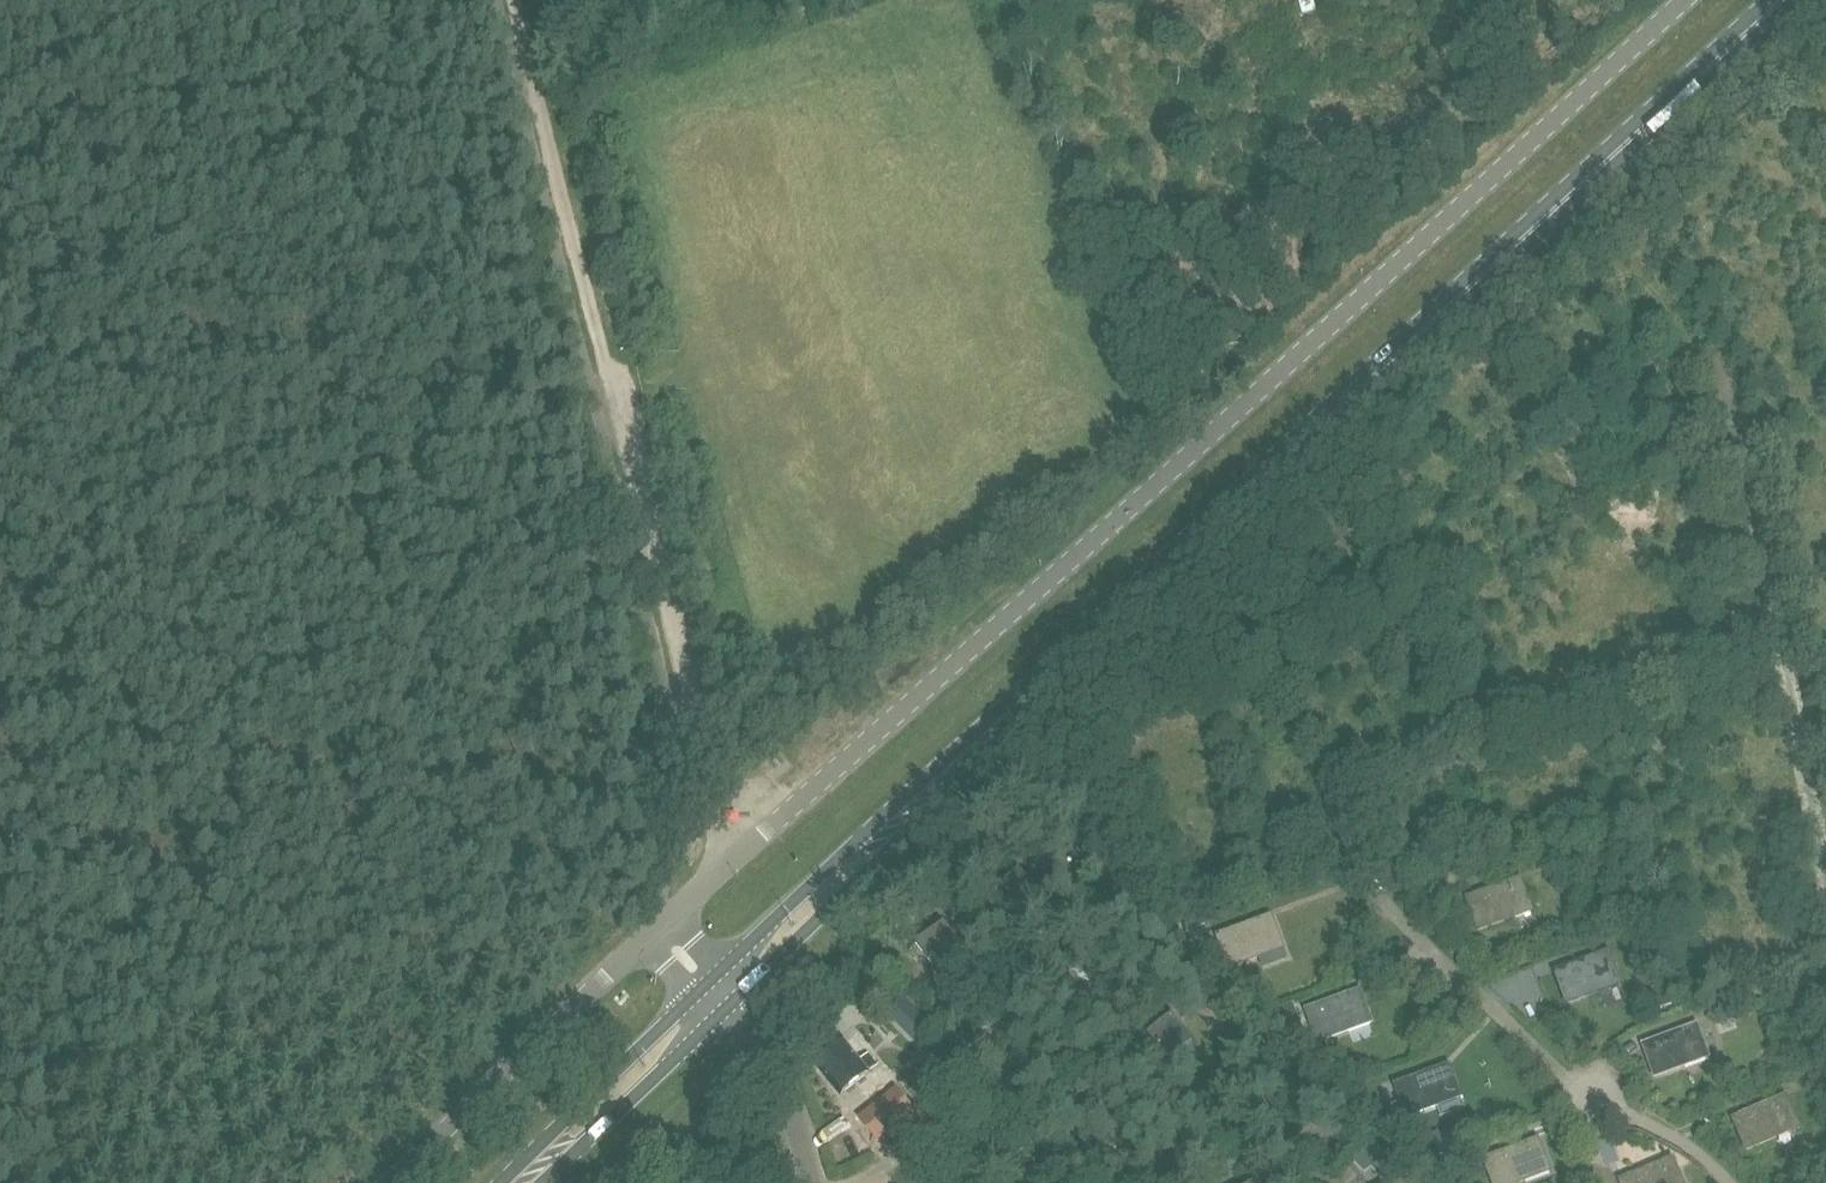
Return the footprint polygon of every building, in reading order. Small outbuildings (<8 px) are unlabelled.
[(1479,930),(1533,911),(1521,878),(1467,898),(1479,930)] [(1229,968),(1283,948),(1271,916),(1217,936),(1229,968)] [(936,970),(962,949),(943,925),(916,945),(936,970)] [(1566,1003),(1620,984),(1609,951),(1555,971),(1566,1003)] [(872,1008),(886,994),(871,980),(858,993),(872,1008)] [(1318,1043),(1372,1022),(1360,990),(1306,1010),(1318,1043)] [(896,991),(881,1006),(918,1044),(933,1029),(896,991)] [(1169,1061),(1193,1041),(1172,1016),(1148,1035),(1169,1061)] [(1655,1077),(1709,1057),(1697,1025),(1643,1044),(1655,1077)] [(869,1075),(878,1067),(869,1055),(859,1062),(845,1044),(821,1062),(820,1068),(842,1096),(869,1075)] [(1397,1119),(1407,1115),(1407,1117),(1461,1097),(1449,1065),(1395,1085),(1402,1102),(1393,1106),(1397,1119)] [(896,1090),(860,1119),(878,1142),(914,1113),(896,1090)] [(1746,1150),(1799,1128),(1786,1096),(1733,1118),(1746,1150)] [(1493,1182),(1518,1182),(1550,1171),(1538,1139),(1484,1159),(1493,1182)] [(1673,1158),(1620,1181),(1621,1182),(1684,1182),(1673,1158)]
